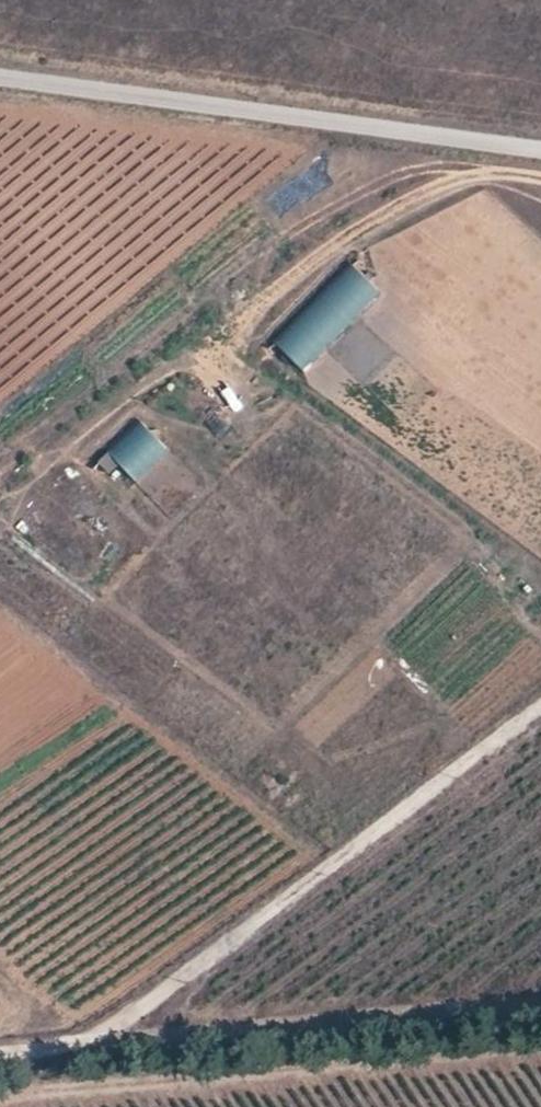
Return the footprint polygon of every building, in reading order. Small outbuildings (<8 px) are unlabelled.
[(352,262),(271,341),(302,372),(383,293),(352,262)]
